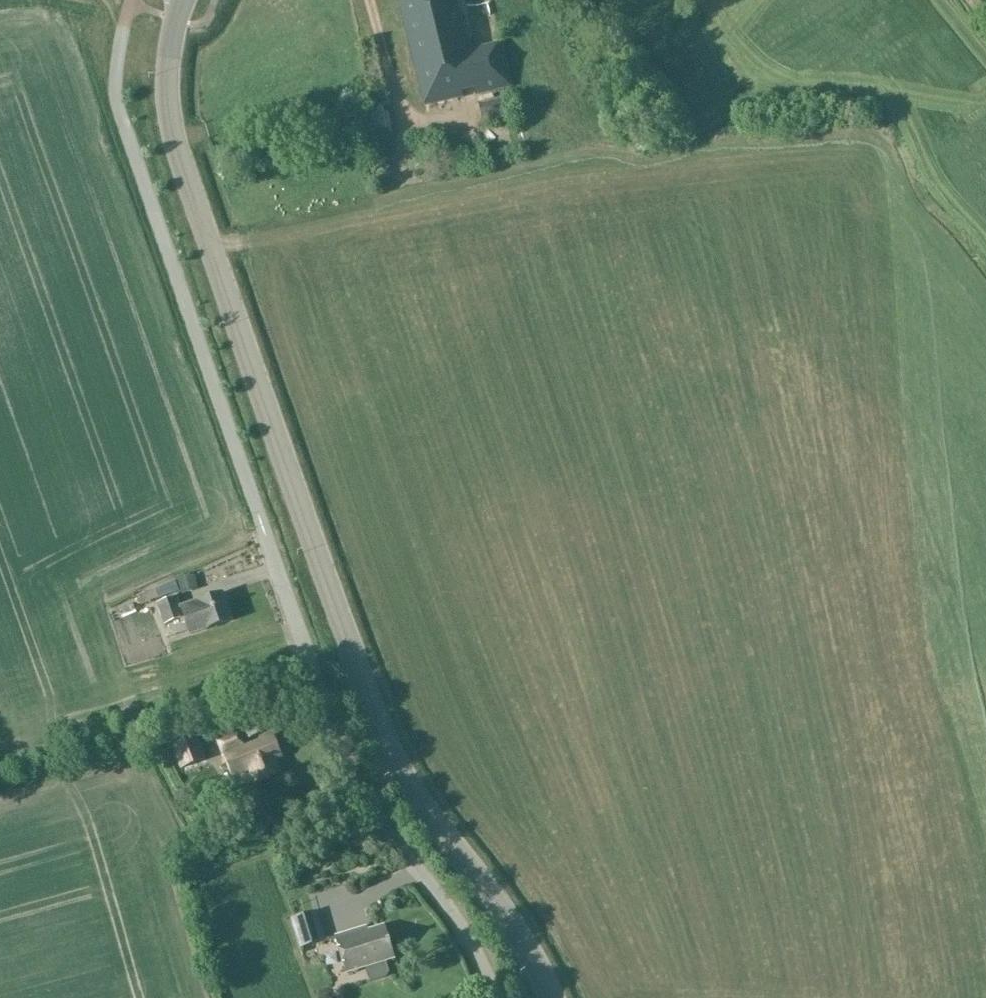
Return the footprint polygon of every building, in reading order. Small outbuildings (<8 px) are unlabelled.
[(400,1),(425,108),(463,99),(461,91),(473,88),(475,95),(510,87),(500,44),(469,51),(457,3),(451,4),(450,0),(402,0),(400,1)] [(365,135),(387,130),(382,107),(360,111),(365,135)] [(138,598),(141,607),(160,599),(156,590),(138,598)] [(178,596),(157,604),(165,627),(185,620),(191,637),(233,621),(223,595),(183,609),(178,596)] [(239,734),(218,742),(232,778),(251,770),(257,785),(280,775),(274,761),(282,758),(273,737),(243,749),(242,746),(243,746),(239,734)] [(173,748),(173,749),(161,754),(165,765),(178,759),(182,769),(207,760),(197,738),(173,748)] [(318,911),(291,919),(300,949),(327,941),(318,911)] [(336,938),(347,975),(367,969),(370,978),(374,982),(388,977),(390,972),(387,963),(395,961),(385,928),(359,936),(358,932),(336,938)]
